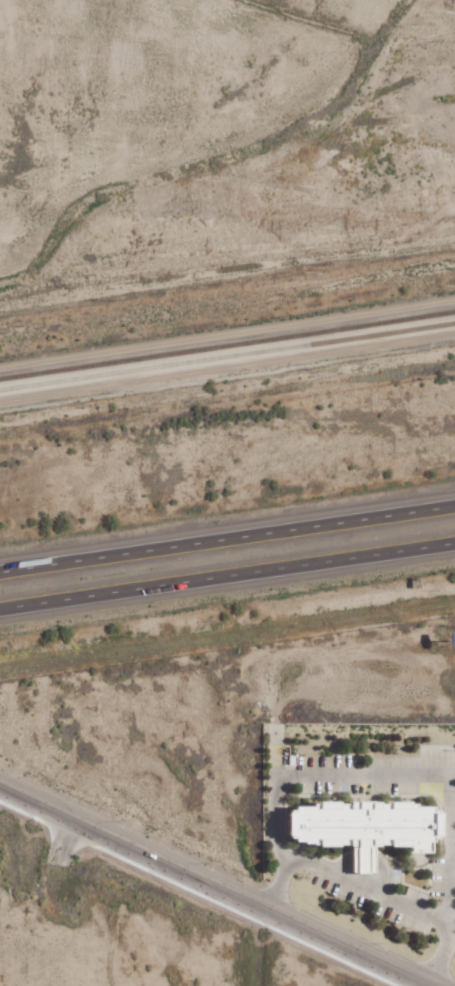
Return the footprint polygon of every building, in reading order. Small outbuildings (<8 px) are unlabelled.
[(442,845),(442,803),(293,803),(293,838),(305,838),(305,845),(357,845),(357,873),(381,873),(381,845),(442,845)]
